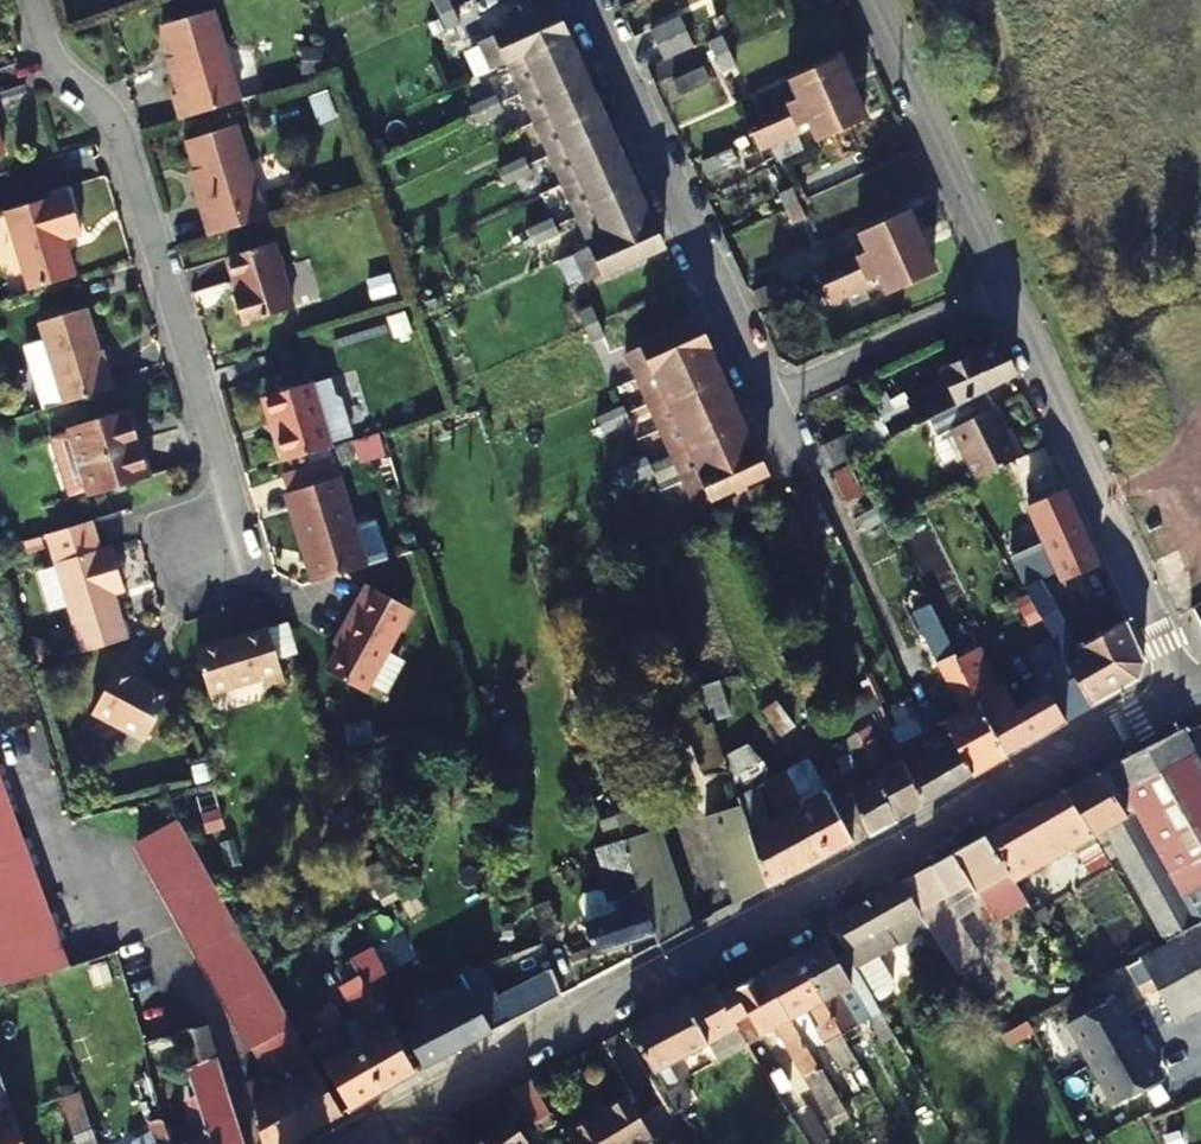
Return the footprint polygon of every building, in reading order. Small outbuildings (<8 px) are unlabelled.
[(429,1),(435,16),(449,10),(444,0),(431,0),(429,1)] [(551,6),(477,40),(490,69),(506,61),(564,34),(551,6)] [(449,10),(435,16),(442,31),(455,25),(449,10)] [(181,93),(171,96),(178,121),(239,102),(212,13),(162,28),(181,93)] [(686,33),(679,18),(650,32),(656,47),(662,62),(692,48),(686,33)] [(506,61),(519,92),(578,65),(564,34),(506,61)] [(721,38),(707,44),(713,59),(727,53),(721,38)] [(727,53),(713,59),(719,73),(732,67),(727,53)] [(850,89),(838,61),(791,83),(798,98),(788,103),(787,99),(745,118),(752,134),(850,89)] [(592,97),(578,65),(519,92),(533,123),(592,97)] [(679,89),(709,80),(705,67),(675,76),(679,89)] [(810,125),(816,139),(864,118),(850,89),(752,134),(759,151),(801,132),(800,128),(810,125)] [(472,115),(497,103),(493,94),(468,106),(472,115)] [(533,123),(547,154),(605,127),(592,97),(533,123)] [(475,122),(500,110),(497,103),(472,115),(475,122)] [(189,183),(205,237),(262,220),(233,127),(184,143),(195,181),(189,183)] [(620,159),(605,127),(547,154),(561,186),(620,159)] [(729,170),(722,154),(695,166),(702,183),(729,170)] [(499,177),(525,165),(521,157),(496,168),(499,177)] [(561,186),(575,217),(634,189),(620,159),(561,186)] [(502,184),(528,172),(525,165),(499,177),(502,184)] [(647,219),(634,189),(575,217),(587,246),(647,219)] [(790,192),(777,198),(783,213),(796,207),(790,192)] [(67,194),(3,213),(28,293),(74,278),(62,240),(80,235),(67,194)] [(796,207),(783,213),(789,227),(802,221),(796,207)] [(918,243),(905,213),(859,235),(866,251),(856,255),(855,252),(812,273),(820,289),(918,243)] [(527,240),(553,227),(550,219),(524,231),(527,240)] [(587,246),(571,253),(584,280),(660,248),(647,219),(587,246)] [(530,246),(556,234),(553,227),(527,240),(530,246)] [(918,243),(820,289),(828,307),(869,287),(869,284),(879,279),(885,292),(931,270),(918,243)] [(274,256),(271,245),(226,259),(237,296),(233,297),(241,325),(291,310),(280,274),(284,270),(280,260),(274,256)] [(791,298),(783,281),(753,296),(760,312),(791,298)] [(809,317),(824,309),(817,294),(802,302),(809,317)] [(595,322),(588,306),(576,313),(582,328),(595,322)] [(49,357),(29,363),(43,410),(108,390),(84,310),(39,323),(49,357)] [(623,352),(635,378),(705,347),(693,320),(623,352)] [(595,322),(582,328),(589,342),(602,336),(595,322)] [(910,413),(884,426),(882,423),(862,433),(871,448),(928,419),(980,392),(1012,377),(998,345),(941,374),(946,385),(906,405),(910,413)] [(635,378),(647,403),(716,372),(705,347),(635,378)] [(610,389),(633,378),(621,354),(598,364),(610,389)] [(728,398),(716,372),(647,403),(658,428),(728,398)] [(310,383),(263,398),(283,463),(329,448),(310,383)] [(928,419),(936,436),(949,431),(988,411),(980,392),(928,419)] [(974,481),(1015,460),(980,392),(988,411),(1006,454),(973,479),(974,481)] [(885,396),(872,401),(877,411),(889,405),(885,396)] [(739,423),(728,398),(658,428),(671,455),(739,423)] [(599,425),(624,414),(621,407),(596,419),(599,425)] [(88,496),(146,478),(126,411),(68,428),(88,496)] [(988,411),(949,431),(973,479),(1006,454),(988,411)] [(603,434),(628,423),(624,414),(599,425),(603,434)] [(671,455),(682,480),(751,449),(739,423),(671,455)] [(851,445),(826,457),(831,468),(854,456),(857,455),(851,445)] [(751,449),(682,480),(693,504),(763,474),(751,449)] [(647,462),(645,458),(620,470),(622,475),(647,462)] [(647,462),(622,475),(626,484),(652,473),(647,462)] [(338,478),(288,493),(315,582),(365,566),(338,478)] [(1064,491),(992,524),(1024,588),(1020,590),(1058,659),(1086,710),(1136,682),(1139,665),(1121,624),(1074,651),(1036,583),(1053,574),(1059,586),(1086,575),(1100,608),(1112,603),(1064,491)] [(109,585),(119,583),(109,550),(98,553),(89,521),(46,534),(82,654),(126,640),(112,594),(109,585)] [(690,541),(695,538),(689,524),(675,532),(680,546),(690,541)] [(122,591),(119,583),(109,585),(112,594),(122,591)] [(364,691),(409,607),(365,583),(340,631),(344,634),(325,669),(364,691)] [(909,615),(933,663),(950,654),(926,606),(909,615)] [(281,680),(265,626),(194,648),(206,692),(259,676),(262,686),(281,680)] [(975,650),(954,661),(1001,756),(1086,710),(1058,659),(1031,676),(1041,697),(1026,704),(1022,697),(1008,704),(998,686),(994,687),(975,650)] [(386,694),(404,659),(389,652),(371,687),(386,694)] [(950,654),(933,663),(945,688),(927,698),(931,706),(911,716),(913,719),(918,729),(923,727),(929,738),(943,732),(966,776),(1001,756),(954,661),(950,654)] [(133,679),(138,670),(121,660),(91,713),(143,742),(167,698),(133,679)] [(701,688),(713,723),(731,717),(720,682),(701,688)] [(893,729),(897,738),(918,729),(913,719),(893,729)] [(722,752),(713,723),(685,733),(698,775),(726,765),(722,752)] [(932,755),(904,770),(918,802),(966,776),(943,732),(929,738),(923,727),(918,729),(932,755)] [(854,734),(868,767),(880,762),(866,729),(854,734)] [(893,823),(891,817),(872,775),(868,767),(854,734),(853,731),(841,739),(855,770),(841,776),(863,834),(866,839),(893,823)] [(1184,732),(1112,766),(1200,928),(1200,764),(1184,732)] [(730,779),(756,764),(764,785),(768,782),(771,781),(754,739),(722,752),(726,765),(730,779)] [(807,759),(783,773),(825,856),(849,842),(807,759)] [(883,770),(872,775),(891,817),(918,802),(904,770),(900,760),(883,770)] [(868,767),(872,775),(883,770),(880,762),(868,767)] [(730,779),(737,801),(764,785),(756,764),(730,779)] [(1112,766),(1098,772),(1188,935),(1200,928),(1112,766)] [(1064,792),(1093,839),(1103,833),(1166,947),(1188,935),(1098,772),(1064,792)] [(825,856),(783,773),(771,781),(768,782),(783,818),(758,834),(754,827),(746,830),(766,890),(825,856)] [(10,813),(2,789),(0,788),(0,816),(10,813)] [(1010,876),(1014,883),(1075,849),(1093,839),(1064,792),(985,836),(1010,876)] [(733,908),(766,890),(746,830),(738,806),(705,816),(733,908)] [(690,931),(650,808),(615,820),(622,842),(653,935),(657,949),(690,931)] [(15,853),(13,846),(17,837),(10,813),(0,816),(0,858),(15,853)] [(250,952),(228,912),(176,822),(136,845),(141,854),(145,870),(150,872),(155,884),(158,884),(174,911),(177,926),(182,925),(187,938),(189,937),(205,965),(208,980),(213,979),(218,992),(220,991),(236,1018),(240,1034),(244,1033),(257,1055),(296,1033),(279,1003),(259,968),(250,952)] [(985,836),(952,855),(970,885),(975,895),(992,924),(1027,903),(1014,883),(1010,876),(985,836)] [(1093,839),(1075,849),(1091,876),(1109,866),(1093,839)] [(581,924),(582,927),(591,956),(653,935),(622,842),(595,851),(614,913),(581,924)] [(34,888),(27,864),(18,860),(15,853),(0,858),(0,900),(34,888)] [(952,855),(932,867),(950,896),(970,885),(952,855)] [(981,965),(942,900),(950,896),(932,867),(900,884),(929,929),(958,975),(960,978),(981,965)] [(879,957),(929,929),(900,884),(830,924),(836,936),(847,955),(871,996),(875,1005),(888,997),(892,992),(893,986),(892,980),(879,957)] [(40,928),(38,921),(42,912),(34,888),(0,900),(0,941),(40,928)] [(535,908),(544,939),(560,934),(550,903),(535,908)] [(371,943),(384,971),(415,956),(392,906),(339,931),(349,953),(371,943)] [(40,928),(0,941),(0,981),(36,970),(59,963),(51,939),(42,934),(40,928)] [(1200,928),(1188,935),(1166,947),(1160,950),(1141,960),(1170,1013),(1173,1018),(1176,1023),(1200,1010),(1200,928)] [(841,1039),(857,1030),(837,996),(851,988),(848,983),(841,972),(836,960),(827,941),(795,958),(841,1039)] [(848,983),(851,988),(871,1022),(882,1016),(875,1005),(871,996),(847,955),(836,960),(841,972),(848,983)] [(795,958),(761,977),(788,1023),(808,1012),(827,1046),(841,1039),(795,958)] [(337,986),(356,975),(347,960),(328,970),(337,986)] [(1141,960),(1124,969),(1153,1022),(1170,1013),(1141,960)] [(355,990),(359,998),(370,992),(365,985),(371,981),(364,966),(355,971),(363,986),(355,990)] [(420,1033),(406,1039),(423,1068),(492,1033),(481,1012),(498,1002),(494,993),(482,967),(461,974),(469,989),(421,1016),(424,1024),(417,1027),(420,1033)] [(510,1024),(562,998),(553,971),(494,993),(498,1002),(481,1012),(492,1033),(510,1024)] [(775,1030),(804,1079),(817,1071),(788,1023),(761,977),(721,999),(735,1022),(746,1016),(760,1039),(775,1030)] [(628,1029),(674,1108),(687,1101),(668,1066),(739,1030),(735,1022),(721,999),(713,986),(628,1029)] [(837,996),(857,1030),(871,1022),(851,988),(837,996)] [(378,1007),(370,992),(359,998),(368,1013),(378,1007)] [(302,1008),(307,1017),(311,1014),(322,1008),(317,999),(302,1008)] [(1126,1023),(1112,999),(1067,1024),(1089,1064),(1138,1038),(1129,1022),(1126,1023)] [(415,1073),(378,1007),(368,1013),(361,1017),(362,1020),(370,1034),(355,1042),(383,1091),(415,1073)] [(298,1021),(302,1028),(314,1021),(311,1014),(307,1017),(298,1021)] [(884,1019),(882,1016),(871,1022),(884,1046),(896,1040),(884,1019)] [(355,1042),(370,1034),(362,1020),(346,1029),(355,1042)] [(302,1028),(312,1044),(323,1037),(314,1021),(302,1028)] [(1027,1022),(1000,1036),(1006,1048),(1032,1034),(1027,1022)] [(200,1030),(181,1034),(176,1035),(193,1087),(211,1143),(242,1143),(214,1061),(204,1029),(200,1030)] [(383,1091),(355,1042),(338,1052),(328,1035),(323,1037),(312,1044),(350,1110),(383,1091)] [(299,1037),(270,1054),(281,1073),(248,1093),(259,1125),(258,1126),(264,1143),(290,1143),(343,1114),(299,1037)] [(1147,1054),(1138,1038),(1089,1064),(1112,1105),(1157,1080),(1144,1056),(1147,1054)] [(817,1071),(804,1079),(823,1112),(836,1104),(817,1071)] [(12,1111),(0,1078),(0,1115),(12,1111)] [(510,1091),(531,1125),(548,1115),(528,1081),(510,1091)] [(186,1143),(211,1143),(193,1087),(178,1092),(194,1142),(186,1143)] [(570,1143),(642,1143),(648,1140),(651,1139),(626,1097),(564,1133),(570,1143)] [(90,1129),(79,1100),(62,1108),(72,1136),(90,1129)] [(159,1143),(169,1143),(157,1104),(150,1107),(153,1117),(147,1120),(155,1143),(158,1142),(159,1143)] [(24,1143),(12,1111),(0,1115),(0,1143),(23,1143),(24,1143)] [(510,1122),(478,1143),(525,1143),(510,1122)]
